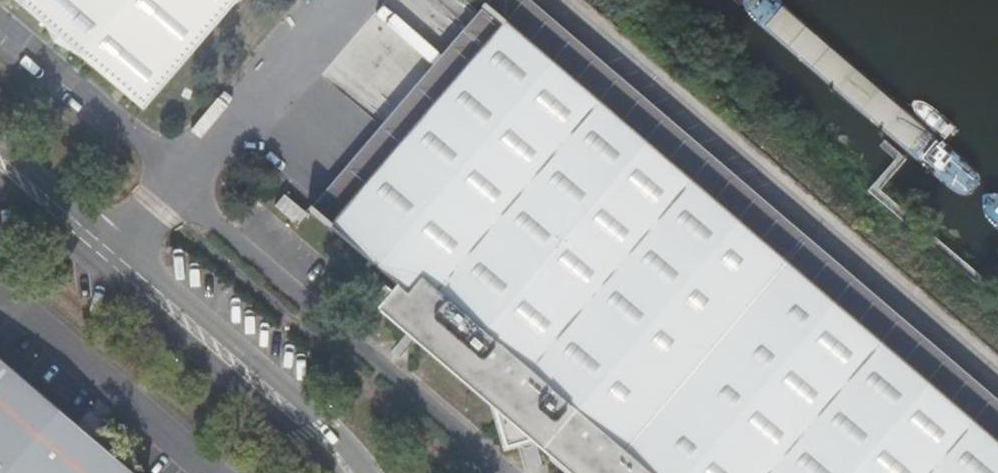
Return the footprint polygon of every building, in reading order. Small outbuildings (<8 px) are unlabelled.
[(143,105),(232,0),(20,0),(143,105)] [(328,218),(504,13),(997,436),(997,396),(537,0),(485,0),(314,199),(311,196),(307,201),(328,218)] [(328,218),(328,219),(396,278),(392,282),(385,276),(370,294),(377,300),(376,302),(494,400),(506,441),(533,436),(576,472),(997,472),(997,436),(504,13),(328,218)] [(0,359),(0,472),(134,472),(0,359)]
